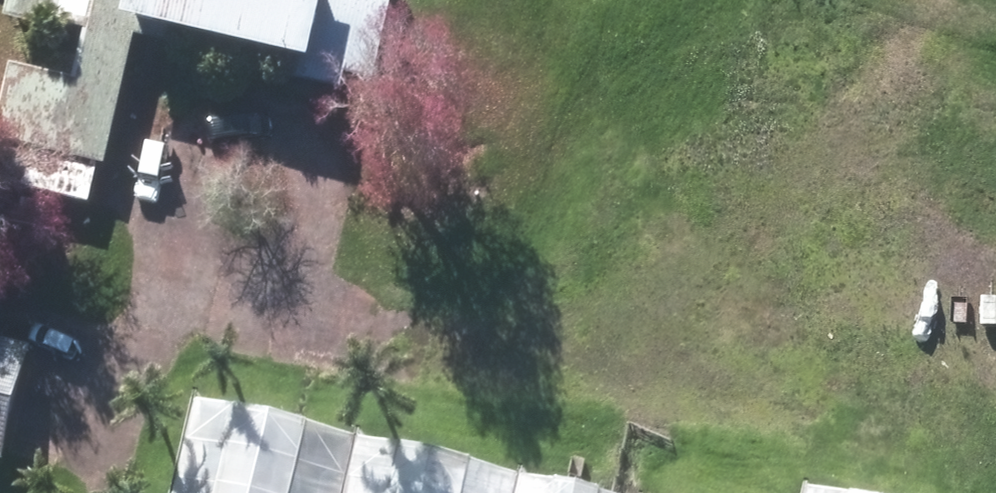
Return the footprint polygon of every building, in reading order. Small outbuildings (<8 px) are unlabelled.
[(99,205),(108,163),(119,164),(147,37),(183,45),(186,31),(306,56),(302,79),(386,96),(409,0),(20,0),(15,22),(68,33),(70,27),(95,34),(84,81),(29,68),(14,134),(63,144),(53,194),(99,205)] [(0,329),(19,260),(0,255),(0,329)] [(10,461),(39,349),(0,339),(0,459),(10,461)] [(199,399),(178,492),(612,492),(199,399)] [(812,482),(810,492),(860,492),(812,482)]
